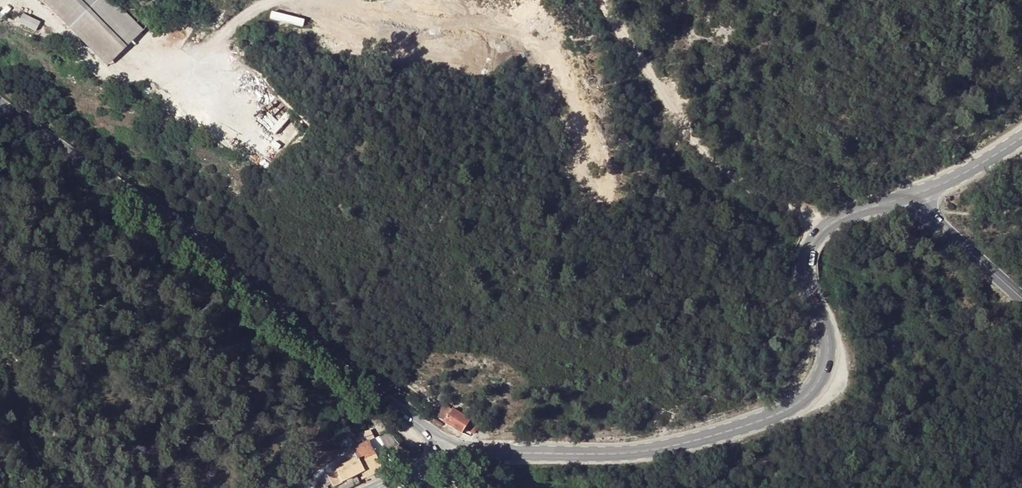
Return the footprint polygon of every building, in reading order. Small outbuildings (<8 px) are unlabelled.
[(37,30),(41,22),(26,14),(22,22),(37,30)] [(410,386),(420,393),(431,379),(421,371),(410,386)] [(381,414),(367,401),(361,409),(375,422),(381,414)] [(445,403),(436,413),(445,420),(453,410),(445,403)] [(448,423),(476,435),(483,420),(454,408),(448,423)] [(333,445),(347,451),(358,444),(343,430),(333,445)] [(357,451),(346,457),(339,461),(342,467),(327,476),(334,487),(344,487),(359,479),(363,483),(383,471),(367,445),(357,451)] [(300,463),(291,469),(297,479),(307,473),(300,463)] [(486,465),(476,465),(476,478),(487,478),(486,465)]
